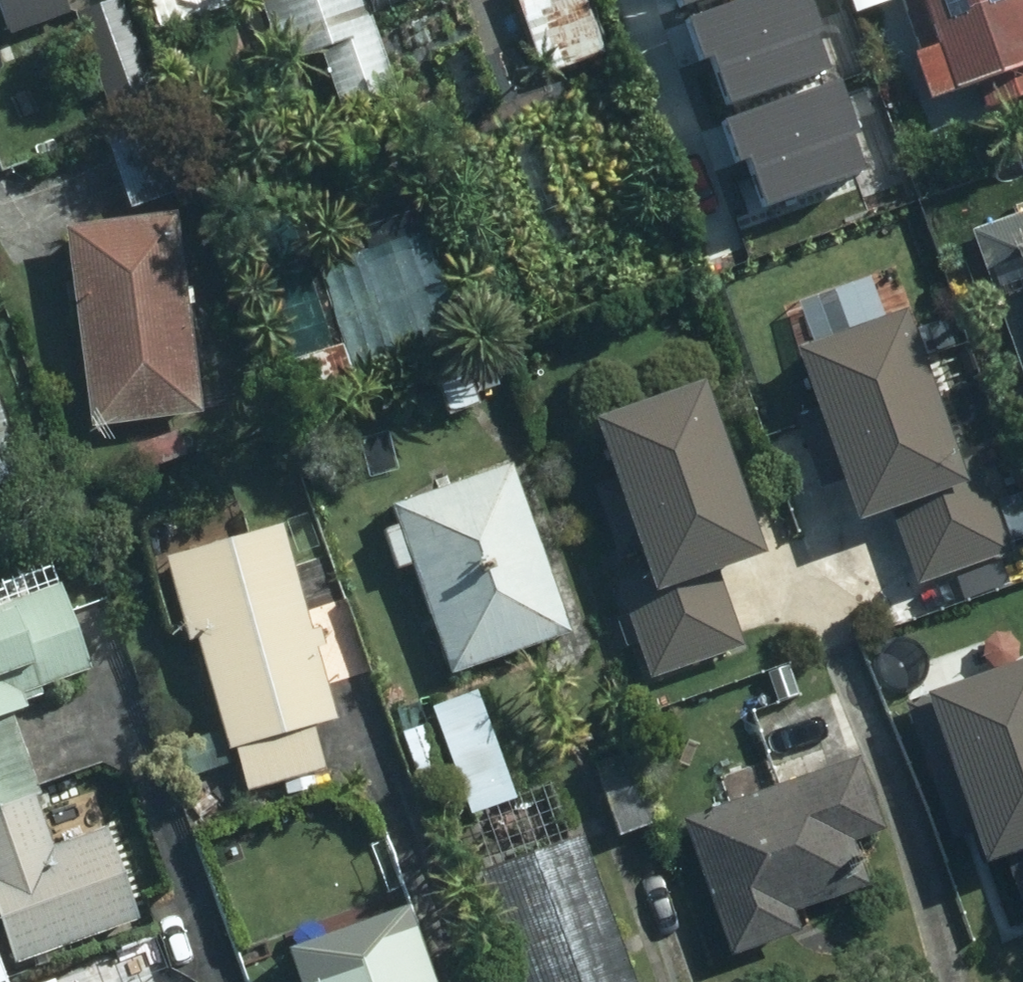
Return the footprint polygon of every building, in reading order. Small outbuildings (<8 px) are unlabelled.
[(1,38),(62,16),(56,0),(0,0),(0,36),(1,38)] [(358,0),(253,0),(276,66),(316,53),(336,111),(390,93),(358,0)] [(576,0),(509,0),(536,78),(595,57),(576,0)] [(713,114),(842,70),(817,0),(683,0),(675,3),(713,114)] [(915,61),(905,66),(920,110),(970,94),(978,114),(1022,98),(1022,53),(1004,0),(894,0),(915,61)] [(150,103),(113,4),(73,19),(109,117),(150,103)] [(713,114),(752,225),(880,182),(842,70),(713,114)] [(164,117),(99,139),(125,212),(190,188),(164,117)] [(967,240),(1022,398),(1022,220),(967,240)] [(165,224),(58,239),(85,431),(191,416),(165,224)] [(458,331),(427,231),(319,265),(349,364),(458,331)] [(940,469),(893,327),(787,364),(806,418),(791,422),(813,490),(831,485),(848,531),(890,517),(914,585),(1003,556),(970,459),(940,469)] [(339,351),(279,369),(290,406),(350,388),(339,351)] [(433,388),(444,420),(475,410),(463,377),(433,388)] [(747,566),(690,398),(586,434),(605,488),(592,492),(615,560),(627,556),(637,586),(615,593),(645,681),(734,650),(709,578),(747,566)] [(18,477),(0,426),(0,483),(18,477)] [(131,449),(139,473),(181,459),(173,435),(131,449)] [(563,636),(504,471),(388,512),(395,530),(378,535),(392,573),(409,567),(448,677),(563,636)] [(299,634),(271,536),(162,567),(185,644),(193,641),(224,754),(233,752),(245,793),(283,784),(288,797),(313,790),(308,777),(319,774),(307,731),(326,725),(306,657),(317,654),(311,632),(299,634)] [(17,760),(2,718),(14,714),(11,705),(34,697),(32,691),(82,673),(54,594),(0,613),(0,766),(17,760)] [(507,804),(469,700),(427,714),(466,820),(507,804)] [(947,735),(1012,927),(1022,924),(1022,710),(947,735)] [(420,730),(397,738),(412,779),(435,770),(420,730)] [(653,826),(630,756),(594,767),(617,837),(653,826)] [(17,760),(0,766),(0,951),(7,969),(128,924),(96,839),(42,859),(20,801),(31,797),(17,760)] [(849,769),(678,829),(725,960),(789,938),(782,919),(858,892),(842,847),(873,836),(849,769)] [(572,845),(474,880),(511,981),(621,981),(572,845)] [(394,925),(279,964),(285,981),(414,981),(394,925)] [(59,961),(18,977),(20,981),(67,981),(59,961)]
